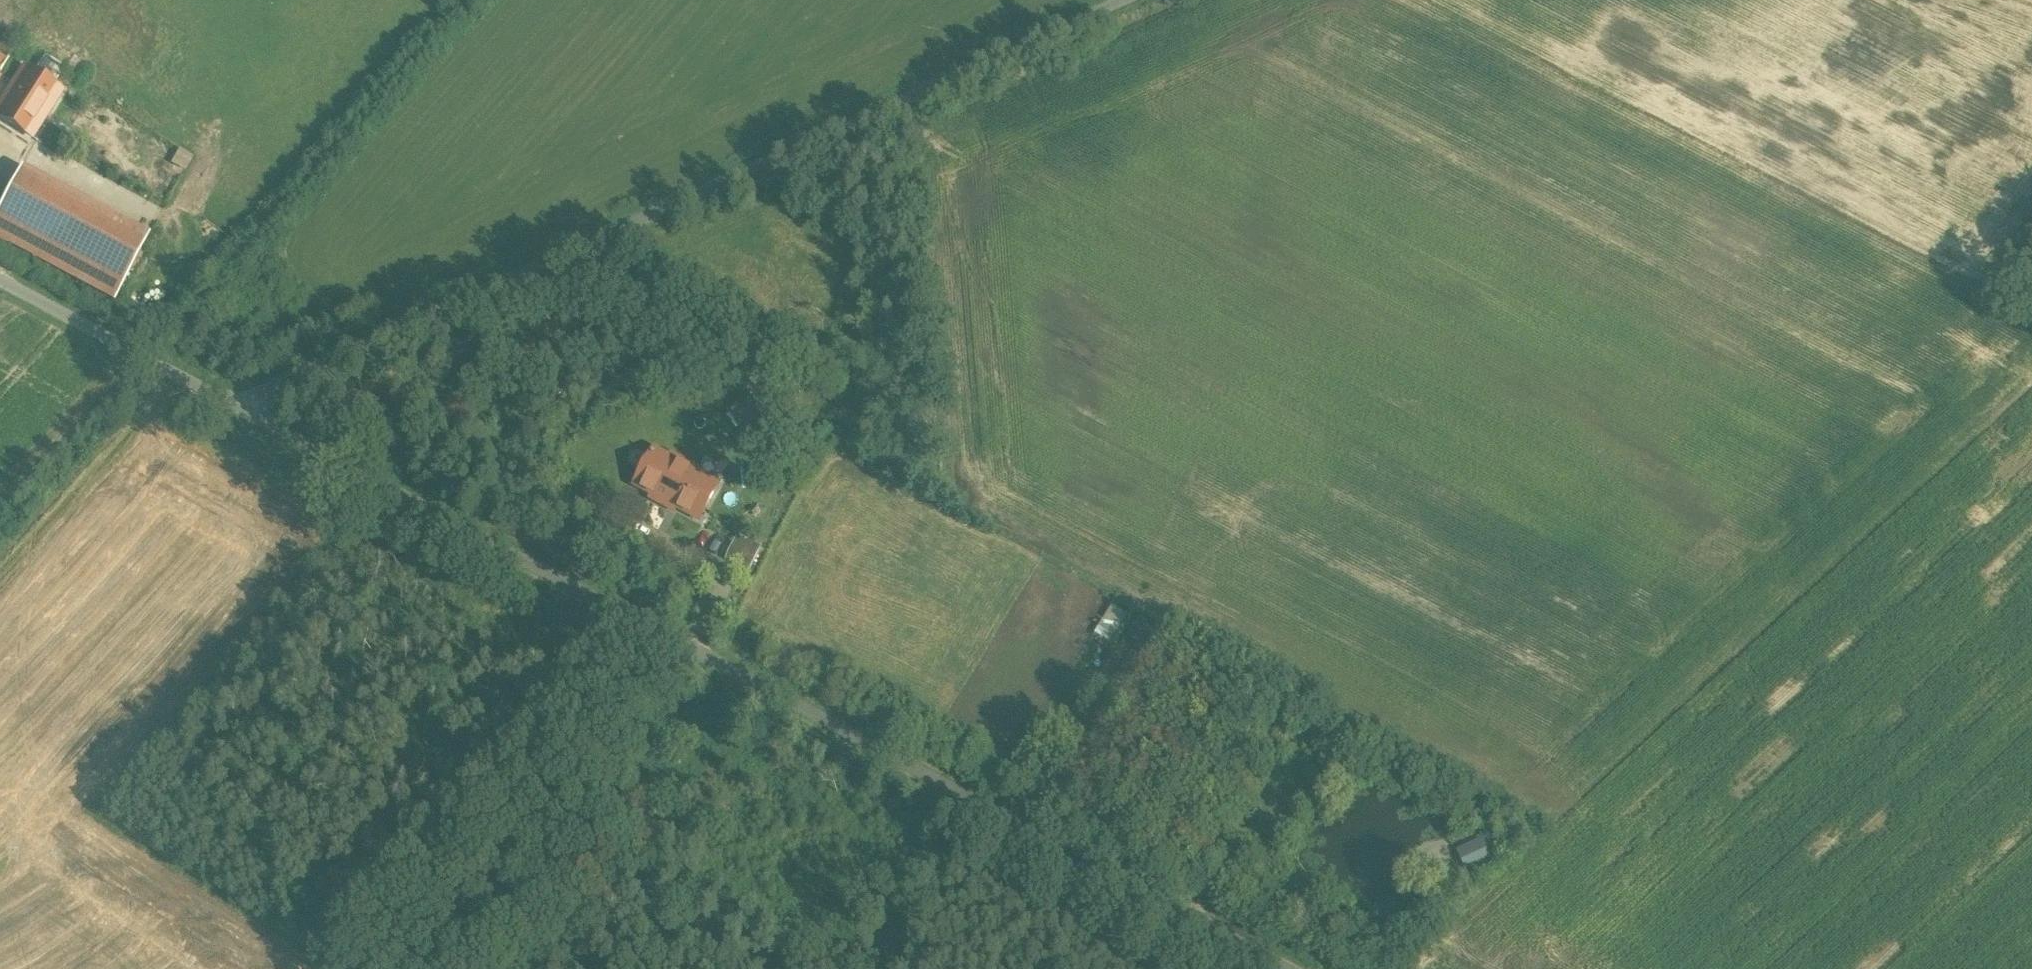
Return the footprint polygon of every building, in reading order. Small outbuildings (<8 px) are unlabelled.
[(0,58),(0,111),(48,143),(78,98),(14,56),(9,64),(0,58)] [(153,235),(29,168),(0,221),(0,243),(115,305),(153,235)] [(676,440),(636,471),(656,495),(695,465),(676,440)] [(1128,616),(1106,604),(1080,650),(1102,663),(1128,616)] [(1472,837),(1453,860),(1470,874),(1488,850),(1472,837)]
